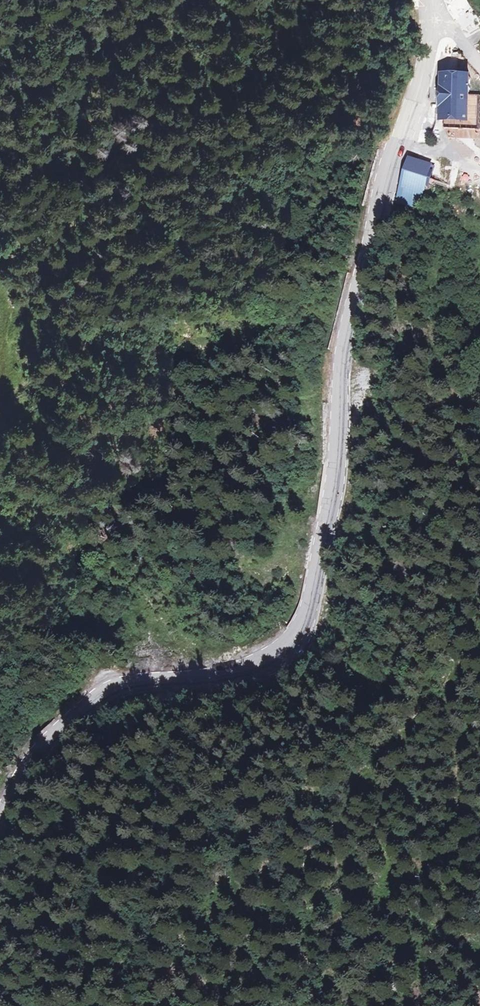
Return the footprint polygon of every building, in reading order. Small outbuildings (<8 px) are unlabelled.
[(479,131),(479,89),(469,90),(469,70),(452,70),(437,71),(438,118),(438,120),(438,123),(445,123),(445,132),(479,131)] [(428,166),(406,159),(394,203),(416,209),(422,186),(425,187),(429,172),(427,172),(428,166)]
